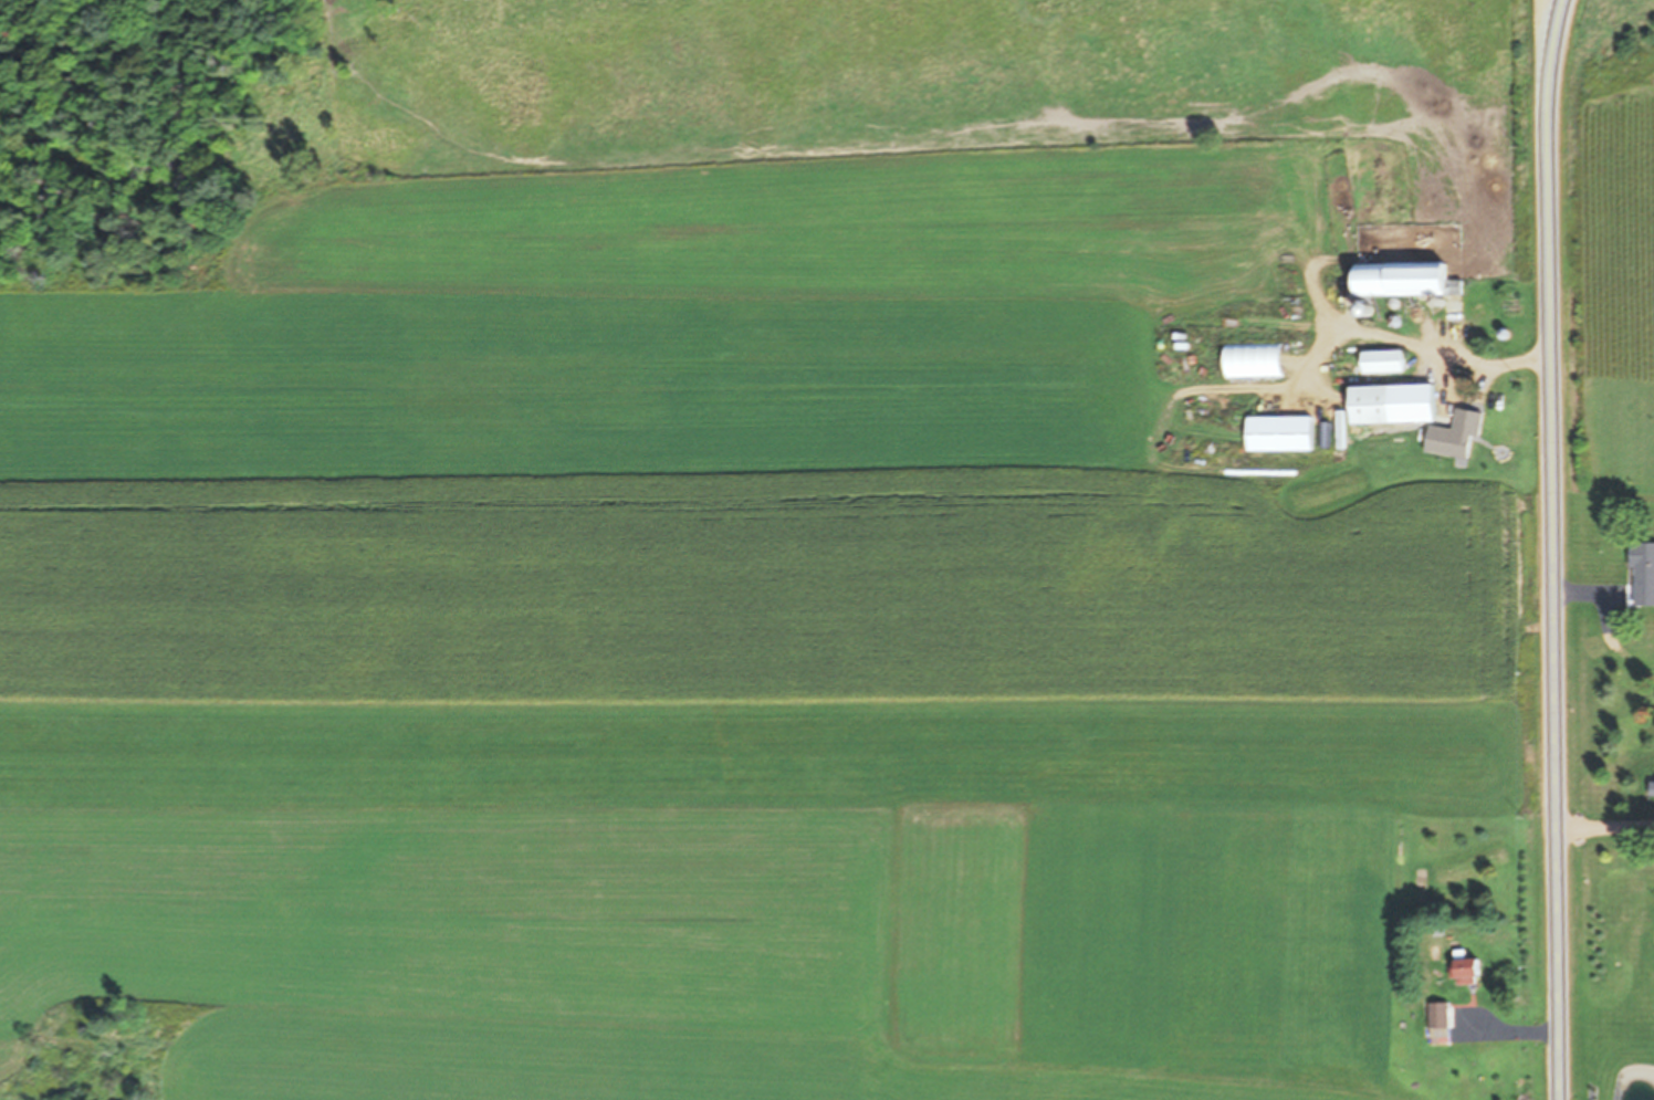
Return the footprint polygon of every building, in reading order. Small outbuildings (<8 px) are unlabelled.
[(1359,296),(1465,296),(1465,280),(1455,280),(1455,265),(1359,265),(1359,296)] [(1365,351),(1365,374),(1407,374),(1407,351),(1365,351)] [(1439,423),(1439,386),(1355,387),(1356,425),(1439,423)] [(1317,451),(1316,417),(1251,417),(1251,452),(1317,451)] [(1635,542),(1635,605),(1653,605),(1653,542),(1635,542)] [(1453,958),(1453,982),(1484,982),(1484,958),(1453,958)] [(1452,1042),(1452,1001),(1432,1001),(1432,1042),(1452,1042)]
